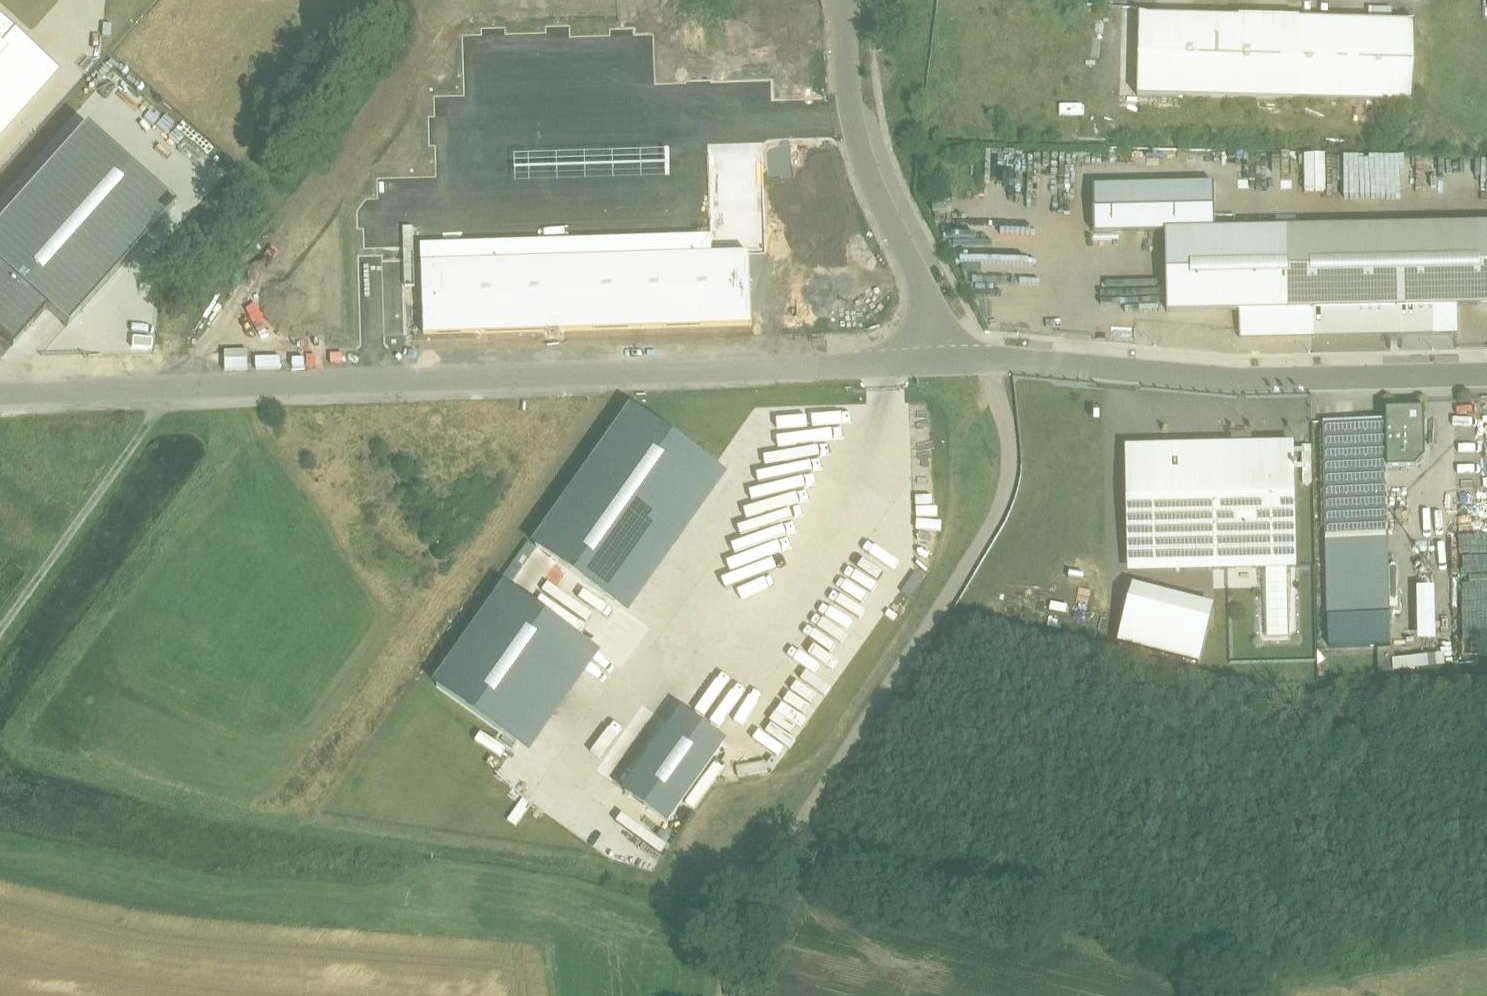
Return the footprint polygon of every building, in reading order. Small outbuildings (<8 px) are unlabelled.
[(1303,19),(1141,15),(1139,97),(1301,100),(1303,19)] [(1410,22),(1303,19),(1301,100),(1408,103),(1410,22)] [(58,77),(0,25),(0,143),(58,77)] [(0,210),(0,344),(7,350),(47,306),(66,323),(172,205),(80,122),(0,210)] [(1322,155),(1302,156),(1303,191),(1323,191),(1322,155)] [(1167,231),(1214,230),(1213,184),(1093,187),(1095,233),(1167,231)] [(1167,231),(1168,313),(1241,312),(1433,308),(1486,307),(1486,225),(1214,230),(1167,231)] [(422,245),(423,263),(711,254),(710,236),(422,245)] [(751,324),(749,253),(711,254),(423,263),(425,334),(751,324)] [(1433,308),(1241,312),(1241,339),(1433,335),(1433,308)] [(723,471),(627,403),(529,541),(625,609),(723,471)] [(1425,416),(1386,417),(1387,422),(1388,468),(1404,468),(1404,447),(1426,447),(1425,416)] [(1388,468),(1387,422),(1325,423),(1329,612),(1391,611),(1388,468)] [(1225,437),(1225,447),(1127,448),(1130,572),(1264,568),(1285,567),(1297,568),(1295,445),(1249,446),(1249,436),(1225,437)] [(1463,637),(1486,636),(1486,565),(1460,566),(1463,637)] [(1264,568),(1265,636),(1287,635),(1285,567),(1264,568)] [(597,649),(501,581),(431,680),(527,748),(597,649)] [(1131,601),(1210,621),(1214,606),(1134,585),(1131,601)] [(1413,588),(1415,642),(1434,641),(1432,588),(1413,588)] [(1120,641),(1200,662),(1210,621),(1131,601),(1120,641)] [(783,659),(811,613),(801,607),(790,625),(778,618),(761,645),(783,659)] [(1387,617),(1325,618),(1326,647),(1388,646),(1387,617)] [(744,661),(729,668),(734,676),(725,680),(732,695),(756,684),(744,661)] [(679,706),(619,788),(664,820),(724,738),(679,706)] [(511,790),(523,799),(554,754),(542,746),(511,790)] [(586,768),(595,776),(614,755),(605,747),(586,768)]
